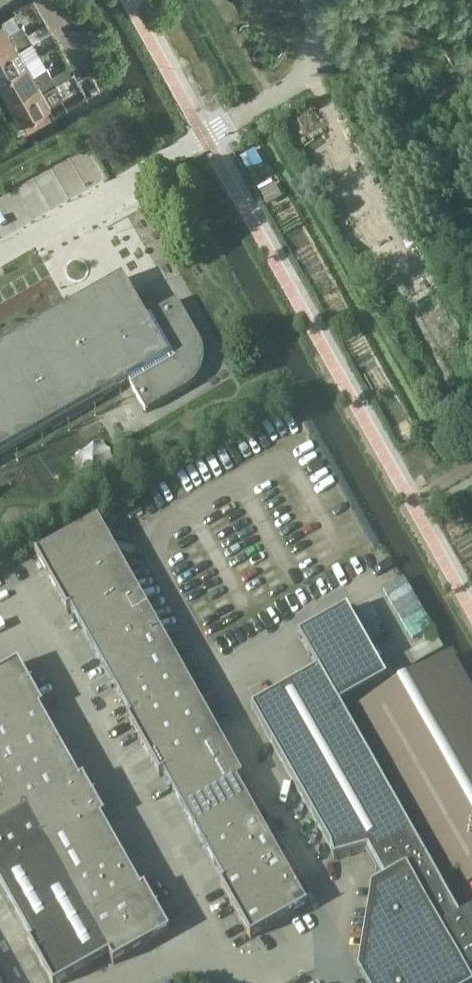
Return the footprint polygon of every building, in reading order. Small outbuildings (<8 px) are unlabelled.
[(31,17),(38,22),(30,32),(39,39),(51,24),(35,12),(31,17)] [(28,33),(24,25),(11,32),(3,19),(0,21),(0,49),(28,33)] [(27,61),(20,49),(33,42),(28,33),(0,49),(0,77),(27,61)] [(10,99),(52,75),(47,66),(35,74),(27,61),(0,77),(0,81),(10,99)] [(10,99),(23,121),(52,103),(44,90),(57,83),(52,75),(10,99)] [(121,279),(0,349),(0,455),(129,381),(146,412),(186,389),(189,388),(194,383),(196,381),(200,375),(203,367),(204,361),(204,352),(203,349),(202,346),(199,339),(177,300),(146,318),(124,280),(122,281),(121,279)] [(70,457),(85,478),(117,456),(102,435),(70,457)] [(250,939),(308,906),(307,905),(237,781),(243,778),(98,520),(35,556),(36,557),(67,611),(66,611),(67,612),(71,610),(131,718),(127,720),(128,721),(159,775),(159,776),(159,777),(163,775),(224,883),(220,885),(221,886),(250,937),(250,938),(250,939)] [(347,610),(346,610),(298,637),(318,671),(252,709),(331,849),(334,861),(368,851),(372,859),(379,870),(363,973),(368,982),(466,982),(437,932),(460,919),(340,706),(386,680),(347,610)] [(471,883),(471,692),(451,656),(359,708),(353,712),(446,876),(453,873),(458,871),(466,886),(471,883)] [(0,674),(0,761),(114,964),(170,932),(169,931),(145,889),(145,888),(141,890),(101,819),(105,817),(105,816),(104,816),(84,780),(84,779),(80,781),(40,710),(43,708),(43,707),(42,707),(19,665),(18,663),(0,674)] [(0,761),(0,884),(32,941),(28,943),(29,944),(51,982),(62,982),(109,956),(113,965),(115,964),(114,964),(0,761)]
